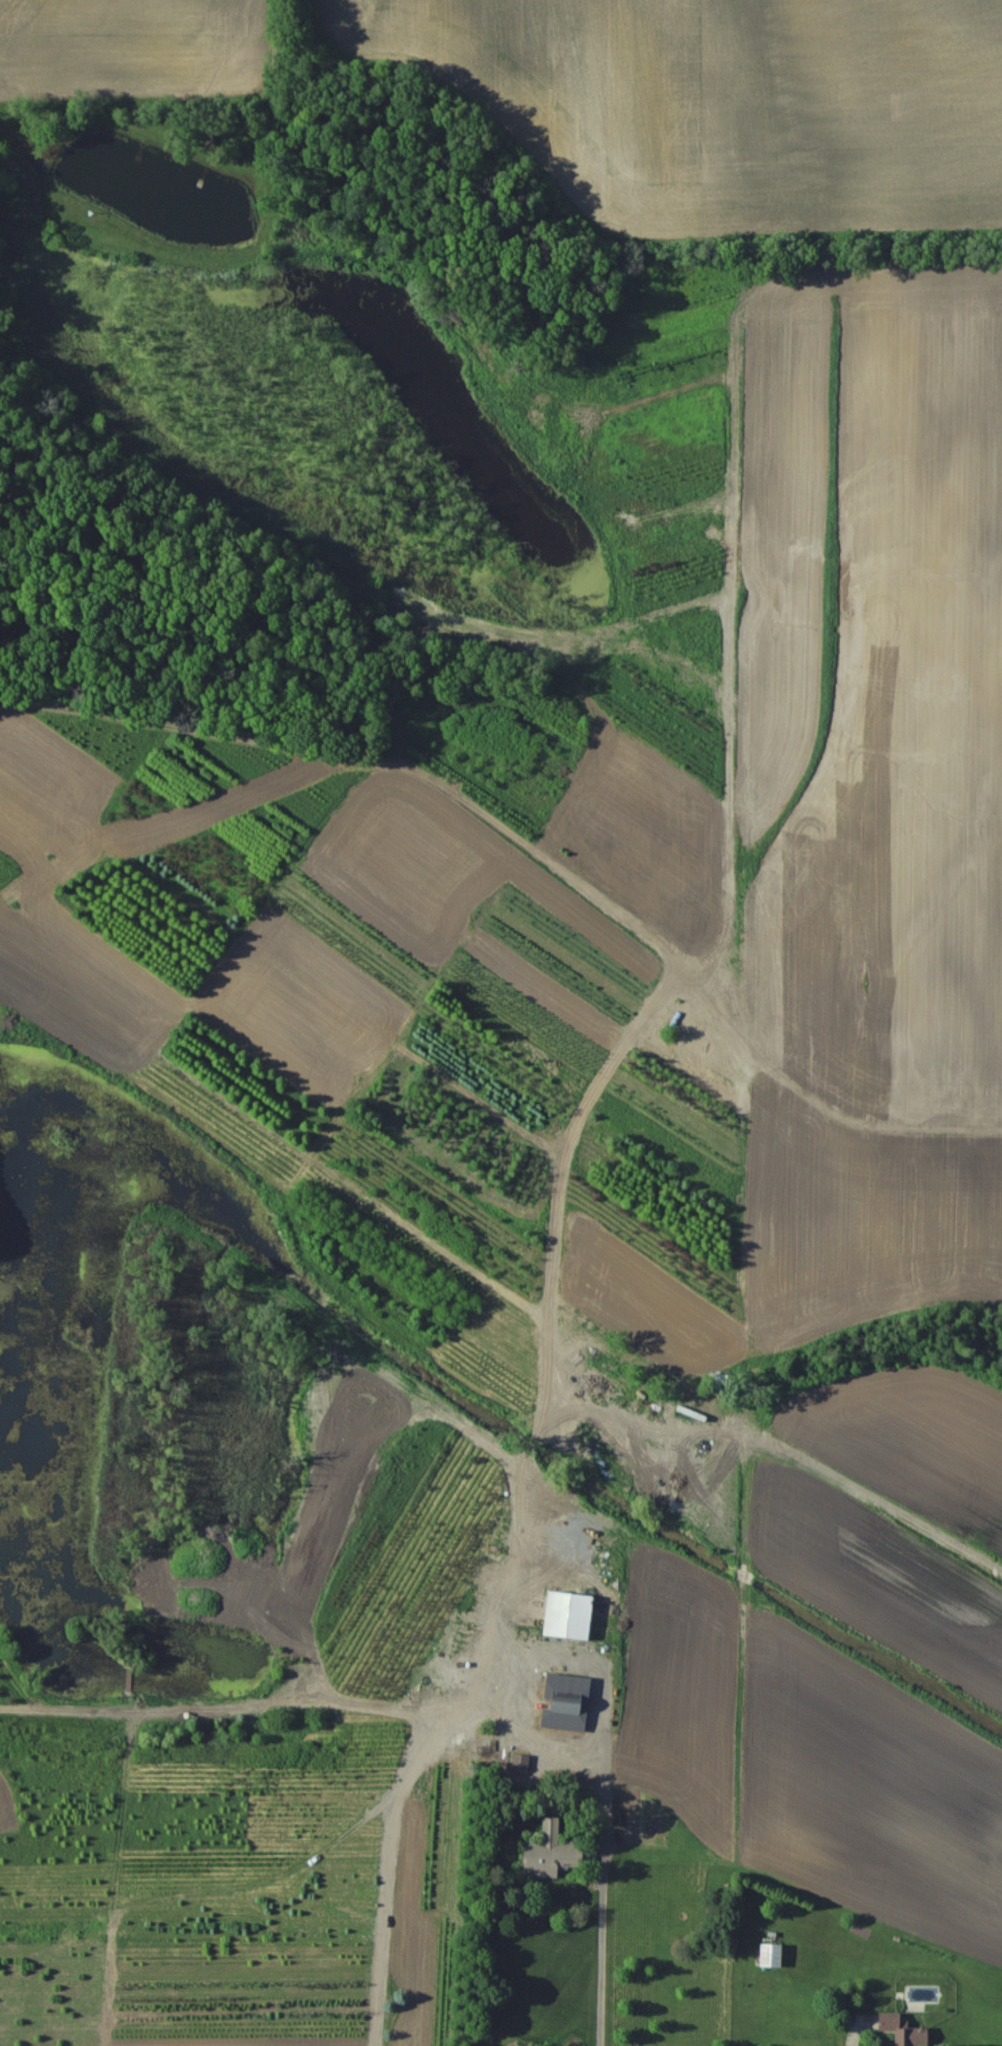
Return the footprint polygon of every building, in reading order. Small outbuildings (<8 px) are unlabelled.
[(543,1637),(589,1641),(593,1596),(548,1591),(543,1637)] [(585,1732),(591,1678),(547,1673),(541,1727),(585,1732)] [(530,1756),(514,1754),(512,1769),(527,1771),(530,1756)] [(559,1817),(542,1817),(542,1844),(524,1844),(524,1878),(557,1879),(558,1868),(576,1868),(577,1841),(558,1840),(559,1817)] [(760,1968),(781,1968),(781,1944),(760,1944),(760,1968)] [(900,2013),(879,2013),(880,2031),(896,2031),(896,2045),(921,2045),(921,2028),(900,2028),(900,2013)]
